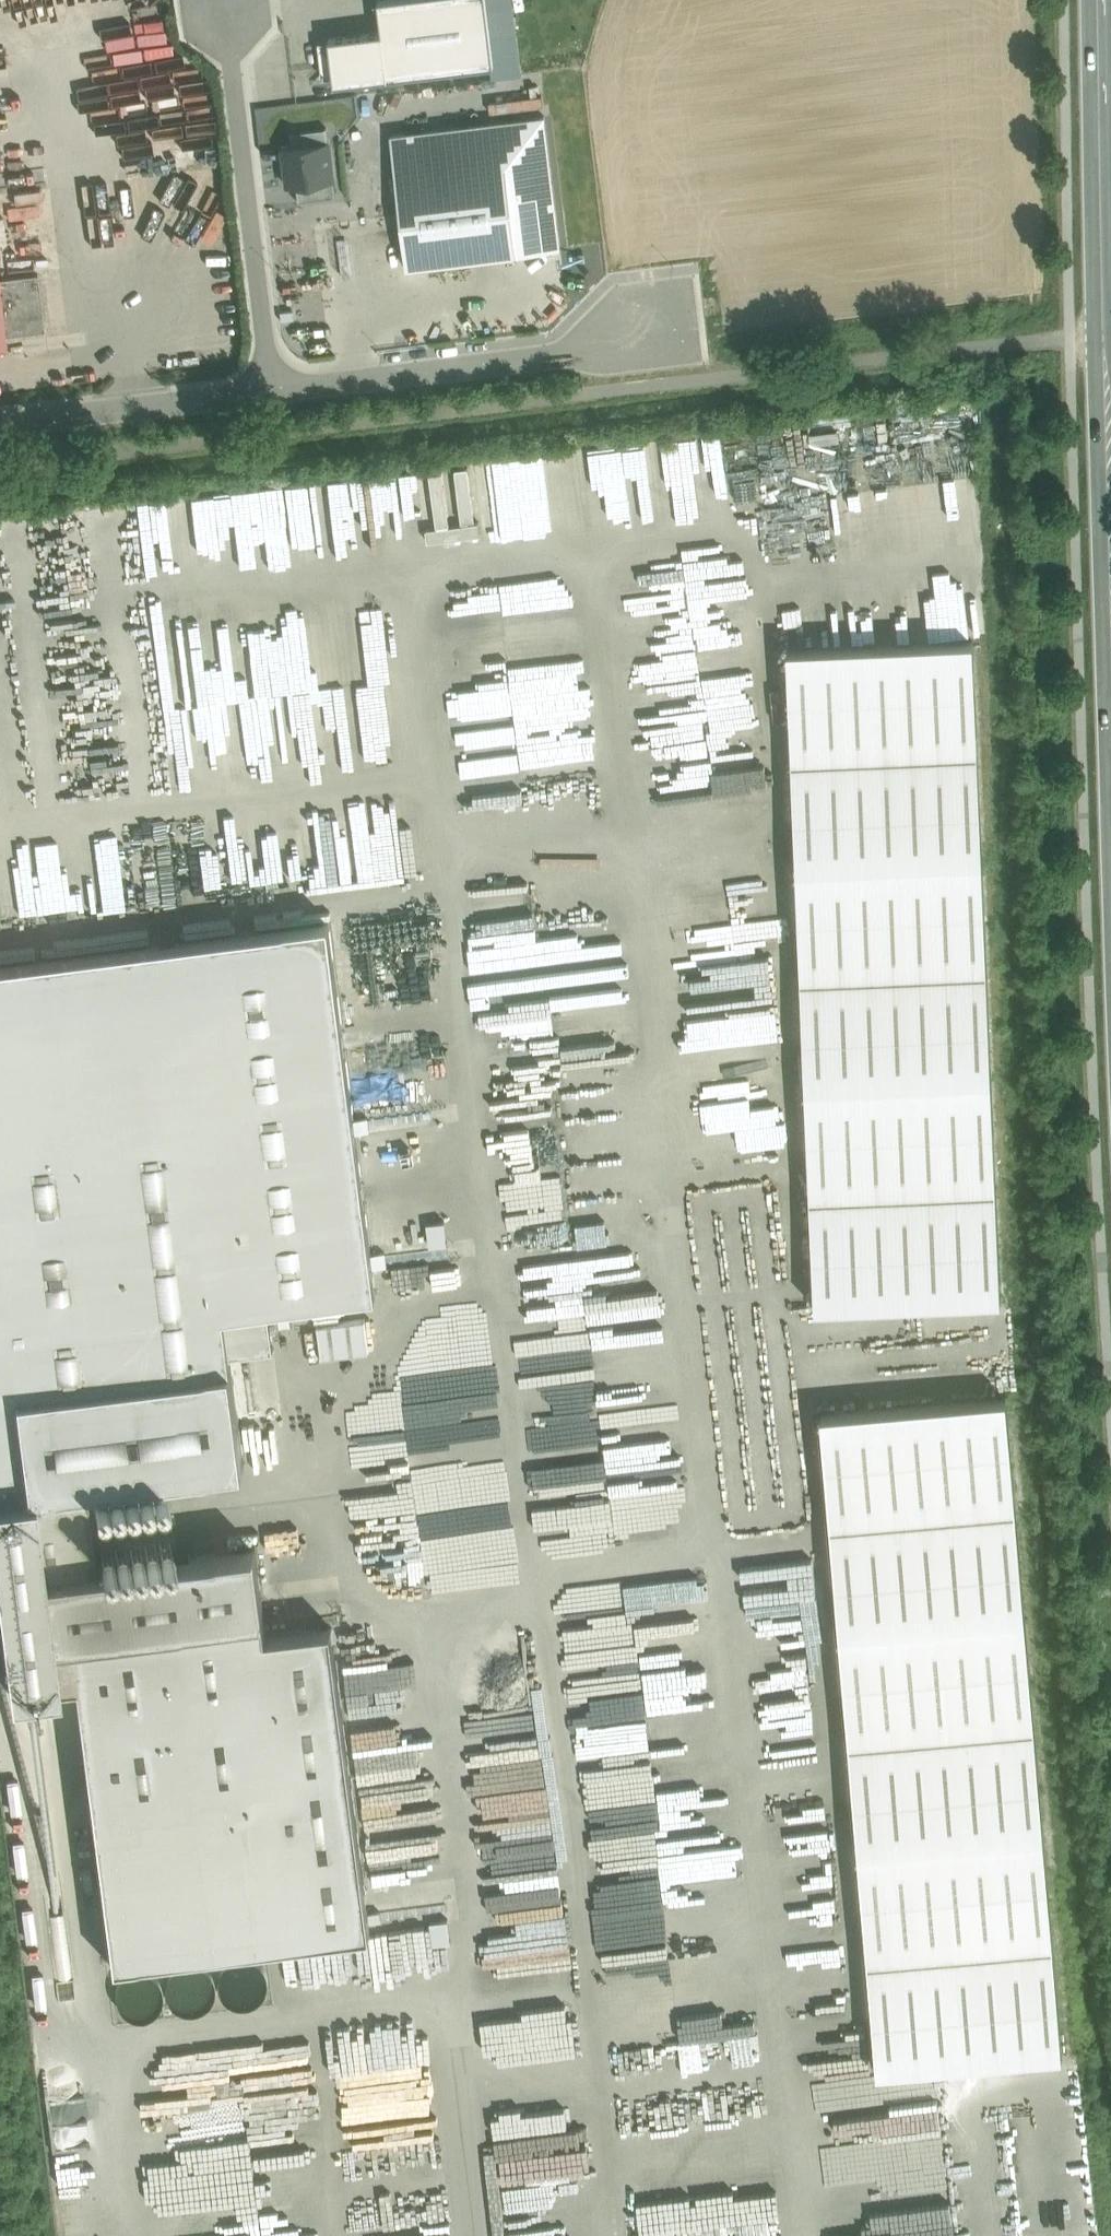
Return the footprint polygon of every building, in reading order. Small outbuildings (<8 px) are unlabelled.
[(382,31),(388,76),(494,64),(486,0),(378,0),(382,31)] [(382,31),(329,37),(334,83),(388,76),(382,31)] [(499,95),(500,114),(540,113),(539,94),(499,95)] [(391,136),(407,266),(561,246),(544,116),(391,136)] [(329,141),(281,147),(285,183),(294,182),(333,178),(329,141)] [(333,178),(294,182),(296,200),(335,195),(333,178)] [(0,277),(0,293),(5,333),(44,328),(37,272),(0,277)] [(497,456),(476,457),(478,489),(499,488),(497,456)] [(816,1307),(1003,1299),(974,641),(787,649),(816,1307)] [(342,791),(352,873),(439,863),(431,793),(379,799),(378,786),(342,791)] [(0,961),(0,1491),(32,1487),(32,1488),(84,1481),(245,1461),(225,1310),(377,1290),(329,919),(0,961)] [(362,1312),(312,1321),(317,1351),(367,1342),(362,1312)] [(877,2067),(1061,2052),(1006,1399),(822,1415),(877,2067)] [(370,1929),(331,1625),(268,1634),(255,1548),(95,1567),(84,1481),(32,1488),(32,1487),(0,1491),(0,1619),(9,1690),(73,1681),(110,1963),(370,1929)] [(585,1590),(550,1595),(558,1656),(600,1651),(597,1631),(580,1633),(578,1621),(589,1620),(585,1590)]
